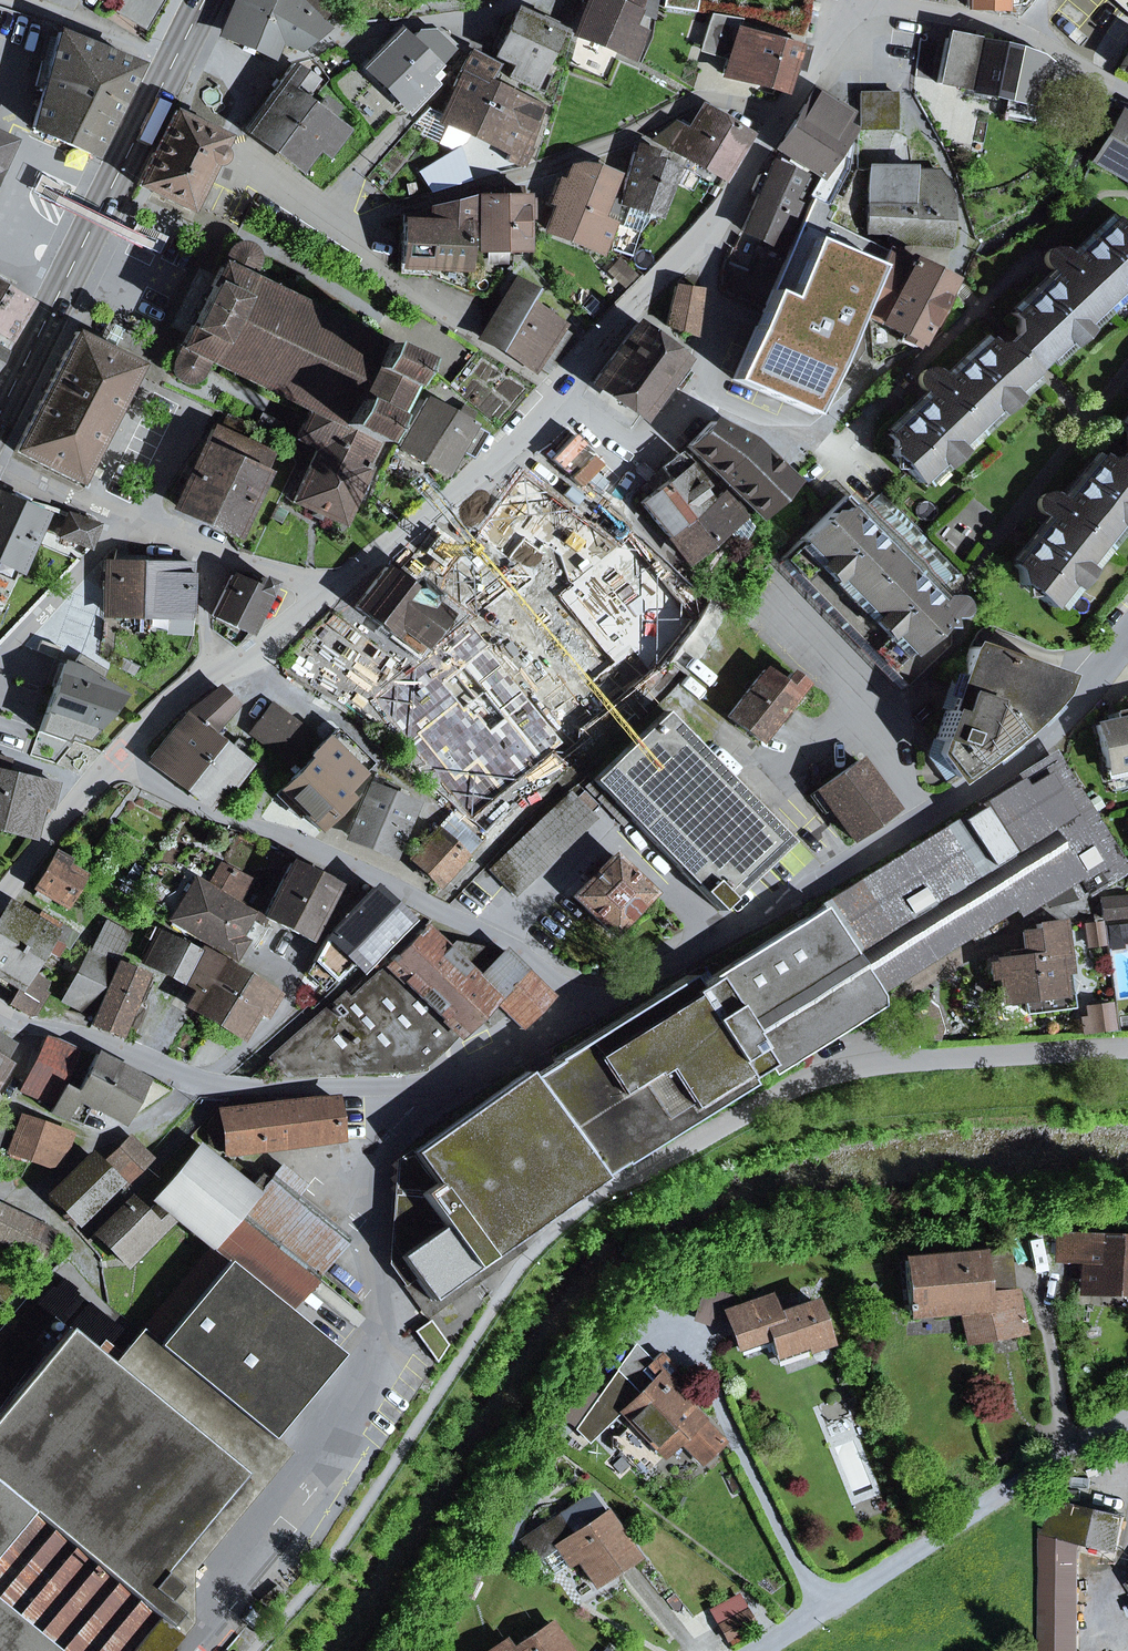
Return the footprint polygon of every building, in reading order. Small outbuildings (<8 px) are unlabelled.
[(117,8),(147,26),(163,0),(122,0),(117,8)] [(221,31),(253,45),(275,0),(233,0),(221,31)] [(291,0),(275,0),(253,45),(273,54),(280,40),(298,49),(325,28),(320,23),(331,12),(318,0),(299,0),(298,1),(297,0),(295,0),(294,2),(291,0)] [(654,18),(658,0),(583,0),(582,2),(587,3),(575,33),(632,57),(642,33),(629,27),(636,10),(654,18)] [(663,7),(696,12),(698,0),(664,0),(663,7)] [(1125,3),(1127,0),(1111,0),(1127,16),(1127,6),(1125,3)] [(548,76),(540,71),(562,24),(538,13),(534,21),(517,12),(497,54),(515,62),(508,77),(541,92),(548,76)] [(783,89),(789,66),(798,68),(804,47),(737,28),(740,20),(711,14),(703,45),(729,53),(723,73),(783,89)] [(59,29),(32,128),(93,155),(137,64),(59,29)] [(1047,80),(1052,61),(1042,55),(991,42),(993,34),(977,30),(975,39),(947,32),(937,83),(1032,102),(1037,78),(1047,80)] [(436,67),(455,44),(442,31),(417,32),(410,40),(404,34),(369,69),(412,110),(443,74),(436,67)] [(455,147),(464,128),(475,134),(497,87),(486,79),(493,64),(470,50),(453,86),(454,87),(440,118),(449,122),(440,140),(455,147)] [(1118,69),(1127,75),(1127,52),(1118,69)] [(292,64),(246,128),(273,148),(310,100),(302,94),(314,80),(292,64)] [(528,148),(541,108),(497,87),(475,134),(510,150),(506,159),(523,167),(531,149),(528,148)] [(828,202),(843,170),(835,165),(839,159),(843,152),(847,146),(844,144),(850,129),(843,125),(849,113),(813,90),(795,119),(777,148),(819,175),(809,195),(812,197),(826,204),(828,202)] [(860,94),(860,129),(896,129),(896,94),(860,94)] [(323,97),(317,106),(310,100),(273,148),(295,165),(314,141),(331,152),(347,129),(330,116),(337,107),(323,97)] [(749,133),(703,106),(689,131),(673,122),(653,139),(723,179),(749,133)] [(222,153),(220,149),(226,136),(173,111),(137,185),(190,211),(212,163),(218,162),(221,158),(222,153)] [(1120,126),(1098,165),(1126,175),(1127,170),(1127,130),(1120,126)] [(10,141),(0,136),(0,163),(10,141)] [(835,165),(843,170),(847,146),(843,152),(839,159),(835,165)] [(639,232),(650,212),(658,215),(675,166),(633,152),(621,202),(629,205),(622,225),(639,232)] [(788,226),(791,227),(801,206),(790,201),(793,194),(803,198),(812,180),(773,162),(742,230),(779,246),(788,226)] [(589,165),(577,166),(570,170),(565,181),(558,178),(549,202),(556,205),(546,229),(604,251),(615,224),(600,218),(614,175),(589,165)] [(888,231),(888,241),(928,243),(928,198),(912,198),(912,171),(912,168),(868,168),(866,231),(888,231)] [(936,186),(936,171),(912,171),(912,198),(928,198),(928,243),(949,244),(949,199),(946,186),(936,186)] [(524,217),(532,217),(532,200),(524,200),(524,197),(519,197),(519,188),(504,188),(504,197),(479,198),(480,249),(524,248),(524,217)] [(428,274),(428,266),(465,267),(467,229),(472,230),(474,197),(404,215),(401,272),(428,274)] [(826,204),(812,197),(733,379),(813,414),(858,311),(885,250),(829,221),(836,206),(828,202),(826,204)] [(1044,362),(1045,361),(1043,359),(1050,352),(1063,340),(1069,345),(1084,330),(1079,325),(1098,306),(1099,304),(1119,286),(1125,291),(1127,288),(1127,223),(1117,223),(1116,223),(1075,261),(1066,258),(1064,253),(1059,249),(1051,249),(1045,254),(1044,260),(1048,267),(1053,270),(1056,279),(1015,318),(1016,319),(1016,333),(1044,362)] [(255,251),(248,245),(238,243),(229,250),(175,359),(173,370),(176,376),(181,380),(193,381),(200,375),(208,360),(309,410),(296,438),(317,448),(317,447),(361,467),(383,422),(388,425),(410,381),(404,379),(413,360),(248,278),(256,263),(257,257),(255,251)] [(885,250),(858,311),(916,341),(946,281),(885,250)] [(609,269),(625,284),(635,274),(618,259),(609,269)] [(564,325),(528,302),(535,290),(516,278),(480,334),(537,368),(564,325)] [(675,286),(667,325),(694,335),(700,289),(675,286)] [(1099,304),(1107,312),(1127,294),(1125,291),(1119,286),(1099,304)] [(7,340),(28,303),(0,287),(0,336),(7,340)] [(1084,330),(1086,332),(1106,314),(1098,306),(1079,325),(1084,330)] [(679,388),(676,387),(685,374),(674,367),(683,355),(638,321),(593,382),(641,416),(651,402),(663,411),(679,388)] [(102,346),(112,351),(123,330),(113,325),(102,346)] [(75,332),(14,450),(79,484),(140,365),(112,351),(102,346),(75,332)] [(1038,367),(1044,362),(1016,333),(1010,339),(1005,345),(1032,373),(1038,367)] [(1050,352),(1057,360),(1071,348),(1069,345),(1063,340),(1050,352)] [(1028,373),(1030,375),(1032,373),(1005,345),(991,344),(988,342),(947,380),(940,379),(938,373),(933,370),(926,370),(921,373),(918,378),(919,384),(922,389),(927,391),(927,399),(887,437),(891,441),(890,454),(918,483),(920,481),(918,479),(924,473),(937,460),(943,466),(959,451),(953,445),(973,426),(974,425),(993,407),(999,412),(1014,398),(1009,392),(1022,379),(1028,373)] [(1014,398),(1016,400),(1029,386),(1022,379),(1009,392),(1014,398)] [(445,472),(458,448),(472,456),(485,433),(468,423),(474,414),(462,407),(457,416),(427,399),(399,446),(445,472)] [(974,425),(981,433),(1001,414),(999,412),(993,407),(974,425)] [(792,482),(749,441),(711,421),(686,447),(760,516),(792,482)] [(959,451),(960,453),(980,434),(973,426),(953,445),(959,451)] [(233,532),(269,455),(212,429),(185,486),(177,482),(172,492),(180,496),(176,506),(233,532)] [(1127,446),(1123,452),(1118,458),(1127,466),(1127,446)] [(342,524),(366,469),(361,467),(317,447),(317,448),(293,502),(342,524)] [(704,510),(700,503),(706,499),(698,488),(704,484),(692,468),(678,455),(663,467),(671,479),(640,503),(667,536),(704,510)] [(1118,458),(1104,460),(1100,457),(1065,501),(1059,502),(1055,496),(1050,494),(1044,495),(1039,498),(1037,504),(1038,509),(1042,514),(1047,515),(1048,523),(1014,566),(1018,569),(1020,583),(1051,607),(1052,606),(1050,604),(1056,597),(1067,582),(1074,587),(1087,571),(1081,566),(1097,544),(1098,543),(1115,522),(1122,527),(1127,519),(1127,466),(1118,458)] [(924,473),(932,481),(945,468),(943,466),(937,460),(924,473)] [(722,491),(710,504),(706,499),(700,503),(704,510),(667,536),(686,559),(726,530),(741,547),(753,527),(722,491)] [(946,587),(959,575),(880,493),(867,505),(946,587)] [(963,602),(956,598),(945,599),(845,495),(780,558),(903,686),(946,645),(947,616),(958,616),(964,609),(963,602)] [(41,515),(0,497),(0,574),(11,579),(15,570),(18,571),(41,515)] [(68,514),(59,536),(90,547),(98,525),(68,514)] [(569,558),(594,583),(619,558),(582,520),(548,552),(561,565),(569,558)] [(1098,543),(1107,550),(1124,528),(1122,527),(1115,522),(1098,543)] [(1087,571),(1089,572),(1106,551),(1097,544),(1081,566),(1087,571)] [(103,589),(104,611),(139,612),(140,581),(139,562),(125,561),(126,550),(117,549),(116,561),(105,560),(103,589)] [(140,581),(139,612),(164,613),(166,563),(139,562),(140,581)] [(190,614),(192,564),(166,563),(164,613),(190,614)] [(354,607),(417,655),(447,615),(430,602),(436,595),(415,579),(410,586),(385,567),(354,607)] [(231,575),(212,615),(248,633),(273,583),(262,578),(258,587),(231,575)] [(1056,597),(1064,604),(1076,589),(1074,587),(1067,582),(1056,597)] [(1052,692),(1058,677),(969,647),(947,711),(945,711),(935,740),(941,742),(937,753),(953,777),(989,751),(1031,714),(1052,692)] [(62,664),(38,732),(64,741),(75,724),(92,731),(121,696),(101,684),(106,670),(80,654),(71,667),(62,664)] [(782,722),(789,713),(784,709),(804,683),(791,673),(782,684),(764,670),(728,716),(759,741),(777,718),(782,722)] [(151,757),(187,785),(221,739),(211,733),(234,704),(217,689),(185,713),(151,757)] [(250,732),(292,764),(313,736),(271,704),(250,732)] [(1106,771),(1127,766),(1127,710),(1116,713),(1117,720),(1096,725),(1106,771)] [(593,780),(718,911),(790,841),(664,711),(593,780)] [(330,771),(347,789),(371,763),(336,729),(311,754),(314,756),(309,761),(324,777),(330,771)] [(221,739),(187,785),(210,803),(251,750),(237,739),(230,747),(223,741),(221,739)] [(31,805),(50,809),(57,785),(8,772),(11,760),(0,757),(0,825),(24,831),(31,805)] [(1112,878),(1127,868),(1058,757),(1020,780),(1025,788),(1048,774),(1073,814),(1112,878)] [(830,808),(852,839),(893,809),(857,760),(810,795),(823,813),(830,808)] [(318,829),(347,800),(324,777),(309,761),(279,790),(318,829)] [(423,780),(447,802),(464,785),(439,762),(423,780)] [(1127,787),(1127,767),(1127,766),(1106,771),(1111,791),(1127,787)] [(452,809),(482,838),(523,796),(493,767),(452,809)] [(821,906),(847,955),(851,953),(1049,828),(1049,829),(1073,814),(1048,774),(1025,788),(1020,780),(821,905),(821,906)] [(346,834),(394,854),(414,806),(392,795),(395,787),(383,782),(379,789),(368,786),(346,834)] [(489,870),(513,895),(594,817),(570,792),(489,870)] [(1072,890),(1083,884),(1089,893),(1113,878),(1112,878),(1073,814),(1049,829),(1049,828),(851,953),(875,992),(1013,905),(1018,913),(1067,882),(1072,890)] [(409,858),(438,884),(464,856),(435,829),(409,858)] [(47,903),(51,897),(65,905),(83,875),(65,864),(68,860),(56,852),(35,888),(37,889),(34,895),(47,903)] [(613,855),(572,897),(612,935),(652,894),(613,855)] [(291,863),(263,916),(308,939),(336,885),(291,863)] [(251,880),(221,864),(208,885),(238,903),(251,880)] [(252,917),(255,913),(238,903),(208,885),(195,877),(169,920),(236,960),(247,942),(258,948),(270,928),(252,917)] [(360,968),(407,920),(373,888),(327,936),(314,960),(320,966),(298,989),(311,1001),(332,978),(335,980),(352,961),(360,968)] [(1102,918),(1127,916),(1127,897),(1100,899),(1102,918)] [(765,1067),(878,996),(875,992),(851,953),(847,955),(821,906),(694,987),(687,975),(619,1017),(553,1060),(554,1061),(542,1068),(529,1077),(599,1175),(613,1167),(618,1164),(619,1165),(747,1084),(743,1078),(763,1065),(765,1067)] [(33,924),(7,909),(0,921),(0,938),(36,960),(43,948),(55,955),(70,930),(40,912),(33,924)] [(1026,1012),(1071,1007),(1060,921),(1036,924),(1037,930),(1024,932),(1026,949),(1007,952),(1008,959),(993,962),(988,971),(991,977),(998,979),(1001,1003),(1025,1000),(1026,1012)] [(106,922),(64,1001),(89,1013),(130,934),(106,922)] [(1108,925),(1111,947),(1127,945),(1127,923),(1108,925)] [(520,1027),(551,996),(503,949),(474,978),(424,928),(418,934),(410,925),(382,954),(390,962),(386,966),(455,1032),(458,1036),(481,1013),(487,1020),(502,1009),(520,1027)] [(197,989),(191,1007),(217,1022),(244,975),(211,955),(210,956),(200,953),(157,930),(141,960),(197,989)] [(29,971),(36,960),(0,938),(0,971),(1,972),(0,974),(0,979),(17,989),(9,1002),(31,1016),(44,994),(38,990),(44,981),(29,971)] [(118,964),(91,1023),(120,1035),(145,975),(118,964)] [(356,1071),(420,1068),(441,1050),(438,1047),(455,1032),(386,966),(349,1001),(344,994),(272,1058),(286,1073),(333,1072),(346,1060),(356,1071)] [(242,1037),(256,1012),(264,1017),(277,995),(244,975),(217,1022),(242,1037)] [(53,1101),(77,1051),(50,1037),(25,1089),(53,1101)] [(1,1059),(10,1045),(0,1039),(0,1076),(8,1063),(1,1059)] [(80,1083),(73,1079),(67,1089),(64,1087),(50,1113),(78,1123),(88,1104),(122,1121),(144,1081),(96,1054),(80,1083)] [(429,1301),(435,1297),(517,1238),(601,1178),(599,1175),(529,1077),(525,1072),(411,1153),(433,1183),(426,1188),(418,1193),(441,1225),(398,1256),(429,1301)] [(226,1153),(338,1138),(333,1097),(221,1111),(221,1115),(213,1116),(207,1125),(210,1143),(218,1150),(225,1149),(226,1153)] [(0,1122),(0,1149),(29,1158),(40,1126),(3,1114),(0,1122)] [(29,1158),(48,1165),(61,1162),(71,1137),(40,1126),(29,1158)] [(129,1136),(106,1159),(128,1181),(151,1158),(129,1136)] [(266,1181),(255,1194),(198,1146),(154,1200),(210,1247),(289,1312),(348,1239),(297,1196),(292,1202),(266,1181)] [(429,1301),(398,1256),(441,1225),(418,1193),(426,1188),(433,1183),(411,1153),(409,1150),(394,1161),(387,1264),(427,1319),(442,1308),(435,1297),(429,1301)] [(80,1218),(117,1182),(90,1155),(54,1191),(80,1218)] [(154,1204),(145,1214),(130,1199),(95,1233),(128,1266),(172,1222),(154,1204)] [(40,1258),(54,1231),(0,1205),(0,1239),(40,1258)] [(525,1249),(517,1238),(435,1297),(442,1308),(525,1249)] [(1056,1256),(1084,1258),(1084,1239),(1057,1238),(1056,1256)] [(1084,1239),(1084,1258),(1082,1286),(1085,1286),(1127,1288),(1127,1241),(1084,1239)] [(271,1439),(341,1355),(289,1312),(210,1247),(141,1331),(271,1439)] [(984,1294),(1014,1292),(1010,1251),(981,1254),(984,1294)] [(969,1343),(1021,1332),(1014,1292),(984,1294),(981,1254),(904,1261),(905,1266),(900,1266),(901,1271),(906,1270),(910,1315),(962,1310),(969,1343)] [(0,1279),(0,1298),(2,1299),(20,1276),(9,1267),(0,1279)] [(1127,1296),(1127,1288),(1085,1286),(1084,1295),(1127,1296)] [(721,1320),(730,1295),(716,1291),(713,1299),(700,1294),(694,1312),(721,1320)] [(772,1316),(766,1297),(725,1311),(737,1347),(767,1337),(774,1355),(804,1345),(806,1351),(828,1343),(814,1301),(772,1316)] [(414,1331),(436,1363),(447,1345),(430,1320),(414,1331)] [(68,1328),(0,1411),(0,1650),(169,1650),(181,1637),(168,1627),(174,1620),(180,1613),(165,1601),(178,1586),(162,1574),(244,1474),(243,1473),(113,1365),(68,1328)] [(271,1439),(141,1331),(122,1354),(113,1364),(113,1365),(243,1473),(271,1439)] [(113,1364),(122,1354),(105,1340),(96,1350),(113,1364)] [(722,1442),(668,1387),(679,1375),(659,1355),(649,1365),(633,1348),(599,1397),(575,1430),(584,1438),(633,1391),(637,1395),(621,1411),(636,1427),(641,1422),(651,1432),(646,1437),(664,1456),(680,1441),(701,1463),(722,1442)] [(560,1419),(575,1430),(599,1397),(584,1386),(560,1419)] [(584,1438),(589,1443),(621,1411),(637,1395),(633,1391),(584,1438)] [(1117,1548),(1124,1517),(1054,1499),(1047,1530),(1079,1538),(1117,1548)] [(559,1516),(522,1541),(535,1561),(556,1546),(568,1564),(577,1558),(596,1585),(636,1559),(605,1512),(572,1534),(559,1516)] [(1040,1650),(1079,1650),(1079,1538),(1047,1530),(1041,1530),(1040,1650)] [(719,1625),(746,1611),(738,1597),(711,1611),(719,1625)] [(746,1611),(719,1625),(727,1639),(753,1625),(746,1611)] [(550,1623),(511,1649),(505,1640),(488,1650),(568,1650),(550,1623)]
